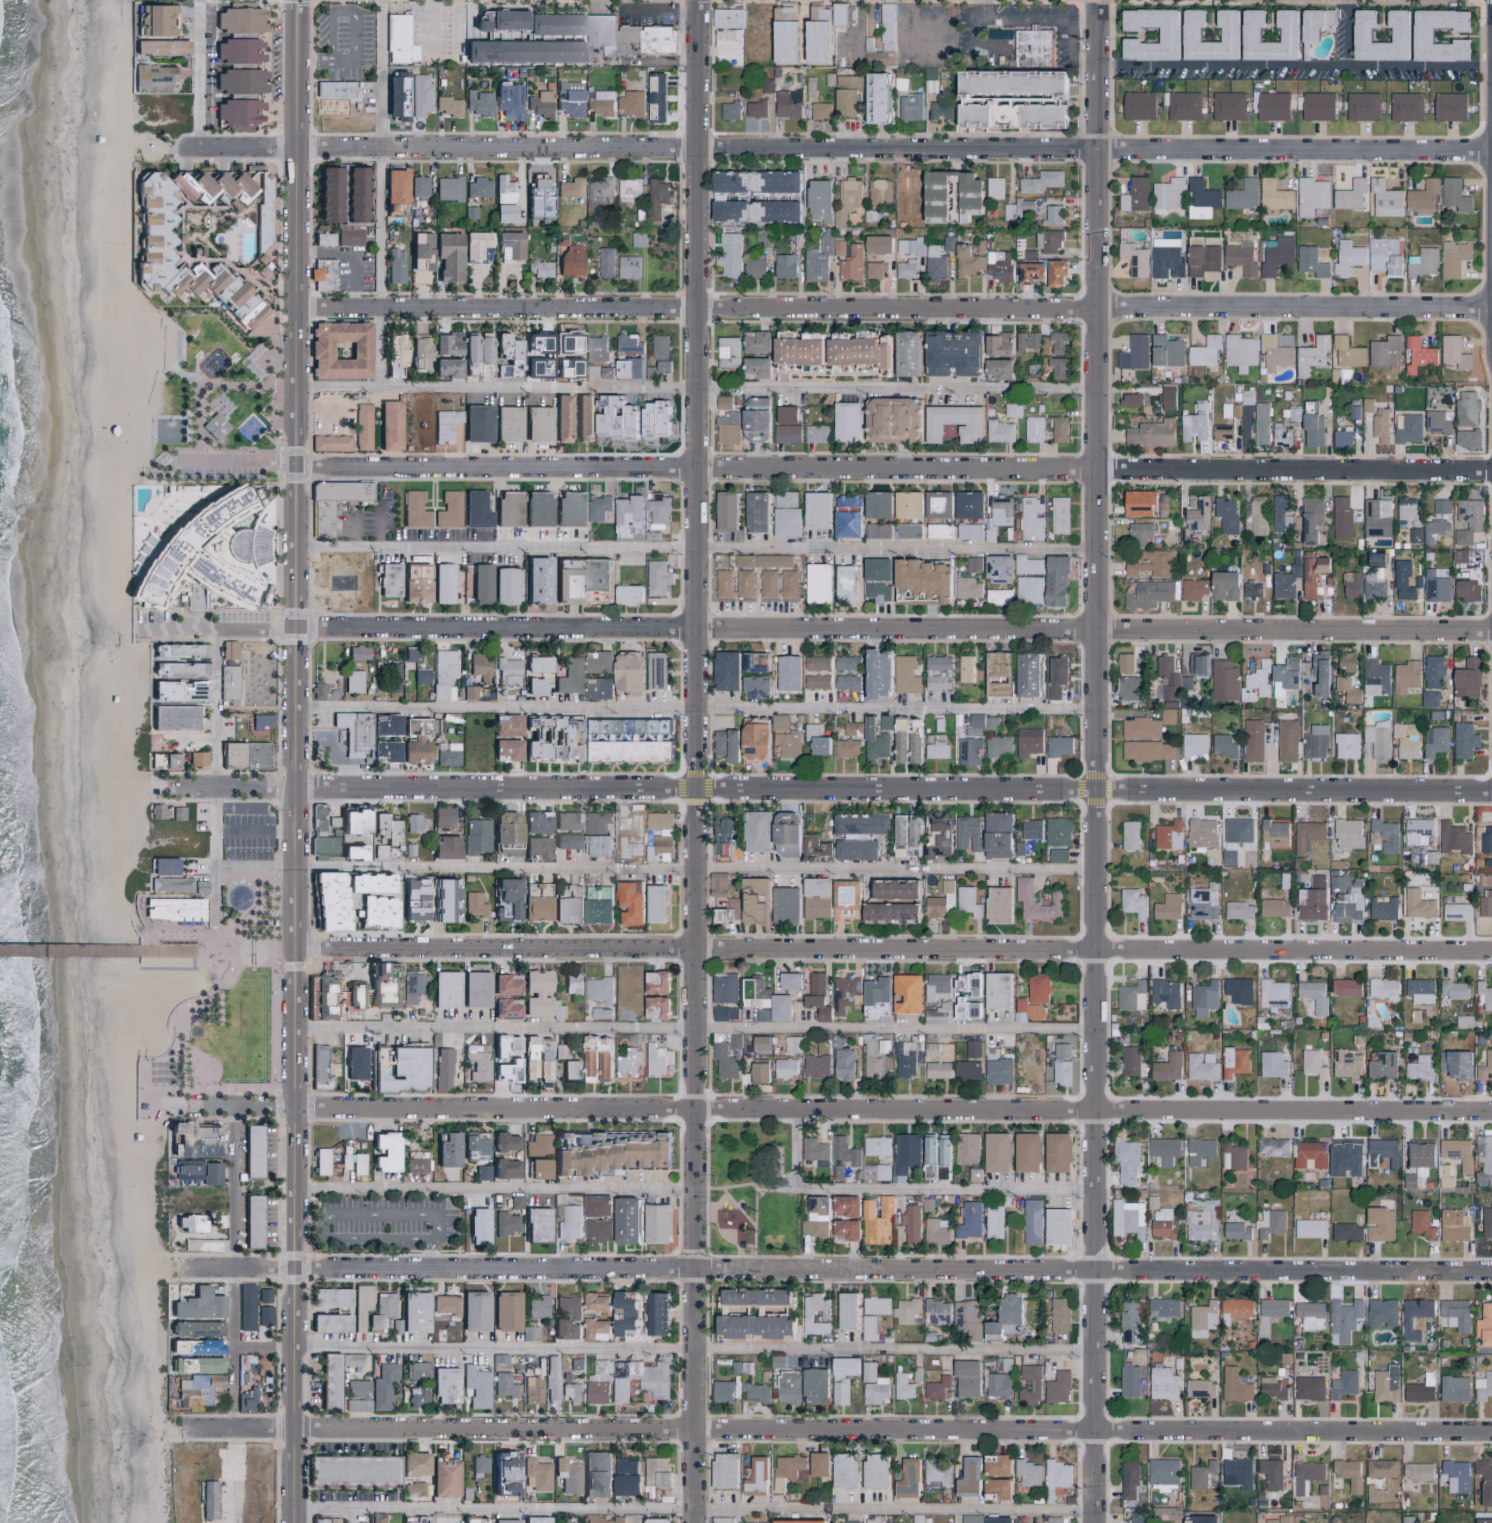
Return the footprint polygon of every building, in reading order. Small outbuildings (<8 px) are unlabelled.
[(171,35),(171,4),(136,3),(135,34),(171,35)] [(830,24),(849,24),(848,3),(830,3),(830,24)] [(892,51),(893,3),(879,3),(878,51),(892,51)] [(770,6),(772,62),(795,61),(793,6),(770,6)] [(807,19),(827,19),(827,6),(808,6),(807,19)] [(263,31),(263,23),(260,23),(260,8),(213,8),(213,31),(263,31)] [(523,10),(477,9),(477,19),(471,19),(471,28),(523,29),(523,10)] [(740,9),(711,9),(711,28),(741,28),(740,9)] [(1157,43),(1136,43),(1136,38),(1119,38),(1119,60),(1176,60),(1176,9),(1119,9),(1119,31),(1136,31),(1136,27),(1157,27),(1157,43)] [(1202,9),(1180,9),(1180,60),(1236,60),(1236,10),(1213,10),(1213,28),(1218,28),(1218,41),(1198,41),(1198,27),(1202,27),(1202,9)] [(1299,41),(1316,42),(1316,26),(1331,26),(1332,10),(1300,9),(1299,41)] [(1295,60),(1295,10),(1273,10),(1273,27),(1277,27),(1278,42),(1257,42),(1257,27),(1261,27),(1261,10),(1239,10),(1240,60),(1295,60)] [(1389,42),(1369,42),(1368,26),(1373,26),(1373,10),(1351,10),(1351,60),(1407,60),(1406,10),(1385,10),(1385,27),(1389,27),(1389,42)] [(1410,60),(1467,61),(1467,39),(1450,39),(1450,43),(1430,43),(1430,29),(1467,30),(1467,10),(1411,10),(1410,60)] [(580,14),(525,13),(524,33),(579,35),(580,14)] [(415,63),(415,45),(406,45),(407,14),(385,14),(385,62),(415,63)] [(673,54),(673,27),(639,27),(639,26),(613,26),(613,15),(584,15),(584,45),(613,45),(613,54),(673,54)] [(828,61),(827,20),(803,20),(804,62),(828,61)] [(260,62),(260,50),(259,50),(259,39),(213,38),(212,61),(260,62)] [(186,39),(130,39),(130,54),(185,54),(186,39)] [(580,60),(579,39),(462,41),(462,61),(580,60)] [(166,80),(173,80),(173,65),(132,65),(132,92),(165,92),(166,80)] [(213,92),(262,93),(263,70),(213,69),(213,92)] [(1064,70),(957,70),(957,103),(987,104),(987,126),(1064,127),(1064,101),(1064,70)] [(864,72),(863,123),(884,123),(885,73),(864,72)] [(662,73),(646,74),(647,123),(663,122),(662,73)] [(428,111),(428,74),(409,74),(409,117),(422,117),(422,111),(428,111)] [(759,92),(770,93),(770,79),(759,79),(759,92)] [(351,81),(313,81),(313,97),(351,97),(351,81)] [(580,116),(581,82),(556,81),(555,109),(562,109),(562,116),(580,116)] [(520,85),(494,85),(494,110),(500,110),(500,120),(520,120),(520,85)] [(855,117),(854,88),(833,89),(833,118),(855,117)] [(465,114),(490,113),(489,92),(472,92),(472,89),(464,89),(465,114)] [(550,91),(535,90),(535,96),(525,96),(524,114),(550,115),(550,91)] [(773,90),(773,118),(798,118),(798,90),(773,90)] [(404,116),(404,91),(390,91),(391,116),(404,116)] [(610,91),(584,92),(585,110),(591,110),(592,116),(611,115),(610,91)] [(641,116),(640,92),(615,92),(615,110),(622,110),(622,116),(641,116)] [(1121,93),(1121,121),(1153,120),(1153,92),(1121,93)] [(1286,92),(1255,93),(1255,121),(1287,120),(1286,92)] [(1166,120),(1198,120),(1198,93),(1166,93),(1166,120)] [(1243,93),(1210,93),(1210,120),(1242,121),(1243,93)] [(1332,120),(1332,93),(1300,93),(1300,121),(1332,120)] [(1344,120),(1377,121),(1377,93),(1345,93),(1344,120)] [(1421,94),(1388,93),(1388,120),(1420,121),(1421,94)] [(1464,121),(1464,93),(1432,94),(1432,121),(1464,121)] [(897,120),(921,120),(920,95),(896,95),(897,120)] [(459,114),(459,98),(434,97),(433,114),(459,114)] [(255,123),(254,108),(260,108),(260,99),(214,100),(214,124),(255,123)] [(743,102),(744,118),(764,117),(763,101),(743,102)] [(719,119),(737,120),(737,103),(719,102),(719,119)] [(949,118),(949,102),(927,103),(927,120),(935,120),(935,118),(949,118)] [(829,103),(809,103),(809,120),(829,119),(829,103)] [(956,127),(986,126),(986,104),(956,104),(956,127)] [(263,164),(242,164),(242,171),(252,171),(253,204),(249,204),(250,250),(264,250),(263,164)] [(337,166),(314,166),(315,222),(338,222),(337,166)] [(362,222),(363,166),(344,166),(343,221),(362,222)] [(183,180),(172,169),(160,180),(181,202),(187,196),(194,203),(210,187),(193,170),(183,180)] [(382,203),(404,203),(403,169),(382,170),(382,203)] [(219,196),(229,185),(212,170),(203,180),(219,196)] [(249,186),(234,170),(224,180),(240,196),(249,186)] [(165,182),(148,171),(140,171),(138,174),(137,195),(135,195),(133,257),(123,272),(140,273),(139,288),(155,289),(167,297),(173,287),(188,296),(194,287),(217,302),(217,301),(231,279),(208,264),(202,272),(186,262),(181,270),(181,271),(171,265),(167,271),(157,264),(161,258),(165,261),(167,214),(164,212),(165,182)] [(797,192),(797,171),(710,171),(710,192),(797,192)] [(944,223),(945,171),(922,171),(921,222),(944,223)] [(1060,171),(1036,171),(1036,179),(1017,178),(1016,194),(1038,194),(1039,187),(1060,187),(1060,171)] [(979,215),(980,179),(972,179),(972,172),(957,172),(955,222),(966,222),(966,215),(979,215)] [(493,202),(512,202),(512,181),(503,181),(503,174),(493,174),(493,202)] [(409,196),(427,195),(426,176),(408,176),(409,196)] [(580,197),(580,177),(568,176),(568,181),(555,181),(555,197),(580,197)] [(1117,194),(1117,211),(1145,211),(1146,177),(1128,176),(1127,194),(1117,194)] [(433,200),(460,200),(460,177),(434,177),(433,200)] [(611,197),(611,177),(599,177),(598,181),(586,181),(585,196),(611,197)] [(1181,208),(1180,177),(1167,177),(1167,183),(1150,183),(1151,209),(1181,208)] [(1186,219),(1209,218),(1209,208),(1218,207),(1218,189),(1201,189),(1201,177),(1186,177),(1186,193),(1189,193),(1190,206),(1186,206),(1186,219)] [(1255,177),(1240,177),(1240,189),(1222,189),(1222,208),(1254,208),(1255,177)] [(1273,177),(1258,178),(1258,209),(1291,208),(1290,190),(1273,190),(1273,177)] [(638,179),(616,178),(616,201),(629,202),(629,196),(637,196),(638,179)] [(666,183),(656,183),(657,179),(646,178),(644,221),(657,222),(657,204),(666,204),(666,183)] [(1001,178),(984,178),(984,199),(1001,199),(1001,178)] [(1327,208),(1327,181),(1311,181),(1311,178),(1295,178),(1296,218),(1310,218),(1310,209),(1327,208)] [(1331,190),(1331,209),(1360,209),(1360,194),(1363,194),(1364,178),(1349,178),(1349,191),(1331,190)] [(1372,193),(1371,216),(1400,216),(1400,191),(1382,190),(1382,178),(1367,178),(1367,193),(1372,193)] [(1436,178),(1422,178),(1422,191),(1403,191),(1403,213),(1432,213),(1432,203),(1436,203),(1436,178)] [(1458,178),(1440,178),(1440,206),(1454,206),(1454,212),(1468,212),(1469,197),(1458,197),(1458,178)] [(464,196),(489,197),(489,179),(464,179),(464,196)] [(835,179),(834,228),(843,228),(843,210),(858,210),(859,179),(835,179)] [(828,180),(805,180),(806,220),(820,220),(820,223),(828,223),(828,180)] [(866,205),(884,205),(885,180),(867,180),(866,205)] [(919,181),(896,180),(896,199),(905,200),(905,195),(918,196),(919,181)] [(798,201),(710,201),(710,221),(798,222),(798,201)] [(492,222),(512,223),(512,204),(492,204),(492,222)] [(1042,225),(1061,225),(1060,206),(1042,206),(1042,225)] [(360,229),(336,229),(336,246),(360,246),(360,229)] [(461,261),(486,262),(487,232),(462,231),(461,261)] [(519,259),(519,232),(495,231),(494,259),(519,259)] [(1058,231),(1034,231),(1034,252),(1058,252),(1058,231)] [(311,245),(331,245),(331,232),(311,232),(311,245)] [(418,258),(418,270),(428,270),(428,232),(408,232),(407,258),(418,258)] [(432,258),(435,258),(435,281),(458,281),(458,232),(432,233),(432,258)] [(720,277),(738,277),(738,233),(718,233),(718,254),(713,254),(713,266),(721,266),(720,277)] [(803,282),(825,281),(824,256),(831,255),(830,234),(817,234),(817,249),(802,249),(803,282)] [(888,236),(863,236),(863,254),(888,254),(888,236)] [(1273,265),(1290,264),(1290,236),(1273,236),(1273,241),(1262,241),(1262,263),(1258,263),(1258,278),(1273,277),(1273,265)] [(1367,272),(1383,272),(1384,276),(1400,275),(1400,255),(1396,255),(1396,238),(1367,239),(1367,272)] [(894,239),(894,254),(920,255),(921,239),(894,239)] [(1362,247),(1348,247),(1348,240),(1335,240),(1336,263),(1331,263),(1331,278),(1346,278),(1346,266),(1363,265),(1362,247)] [(1222,266),(1239,266),(1240,278),(1254,278),(1254,263),(1250,263),(1250,241),(1237,241),(1237,247),(1221,247),(1222,266)] [(1146,249),(1131,249),(1131,243),(1116,243),(1116,260),(1127,260),(1127,277),(1145,277),(1146,249)] [(1469,261),(1469,243),(1440,243),(1439,278),(1457,278),(1458,260),(1469,261)] [(982,256),(968,256),(967,244),(953,245),(954,274),(982,274),(982,256)] [(944,255),(937,255),(937,245),(924,245),(924,279),(945,279),(944,255)] [(1181,277),(1181,262),(1177,262),(1177,246),(1149,247),(1149,278),(1166,278),(1181,277)] [(1186,246),(1185,279),(1216,280),(1217,246),(1186,246)] [(1295,272),(1312,272),(1312,277),(1326,277),(1326,263),(1314,263),(1314,246),(1295,246),(1295,272)] [(1436,248),(1416,247),(1416,256),(1405,256),(1405,279),(1417,279),(1417,274),(1435,275),(1436,248)] [(386,283),(402,282),(401,248),(385,249),(386,283)] [(610,277),(610,248),(597,248),(597,277),(610,277)] [(580,251),(556,251),(556,276),(579,276),(580,251)] [(1009,252),(984,251),(983,275),(992,275),(992,282),(1008,283),(1009,252)] [(763,254),(752,254),(752,259),(743,259),(743,277),(763,277),(763,254)] [(773,278),(793,278),(794,255),(773,254),(773,278)] [(616,278),(637,279),(637,256),(617,256),(616,278)] [(332,290),(333,259),(311,259),(311,268),(307,268),(307,281),(312,281),(312,289),(332,290)] [(894,279),(914,278),(914,259),(904,259),(904,263),(894,263),(894,279)] [(550,277),(549,260),(525,260),(526,277),(550,277)] [(1064,260),(1045,260),(1045,286),(1063,286),(1064,260)] [(863,279),(882,279),(882,263),(864,262),(863,279)] [(1041,283),(1042,263),(1016,263),(1016,283),(1041,283)] [(244,291),(235,281),(217,298),(226,308),(244,291)] [(367,322),(308,322),(308,377),(367,378),(367,322)] [(549,353),(549,331),(523,331),(523,349),(534,348),(534,353),(549,353)] [(767,332),(741,331),(740,353),(767,354),(767,332)] [(893,331),(894,376),(918,376),(917,331),(893,331)] [(978,331),(924,331),(924,376),(948,376),(948,368),(953,368),(954,376),(978,376),(978,331)] [(506,333),(493,332),(492,358),(504,358),(504,365),(494,364),(493,376),(517,376),(518,339),(506,339),(506,333)] [(1064,332),(1049,332),(1049,355),(1064,355),(1064,332)] [(431,333),(431,355),(457,355),(457,333),(431,333)] [(476,363),(487,364),(488,333),(477,333),(476,363)] [(1015,353),(1023,352),(1023,349),(1037,348),(1036,333),(1026,333),(1014,333),(1015,353)] [(384,365),(401,365),(402,334),(384,334),(384,365)] [(425,370),(426,334),(409,334),(408,369),(425,370)] [(462,361),(475,361),(475,334),(461,334),(462,361)] [(1010,356),(1009,334),(983,334),(983,356),(1010,356)] [(1145,334),(1127,334),(1127,353),(1116,353),(1116,368),(1145,369),(1145,334)] [(1186,347),(1185,366),(1213,366),(1213,350),(1218,350),(1218,335),(1203,334),(1202,347),(1186,347)] [(1223,365),(1234,365),(1234,374),(1243,374),(1243,366),(1255,365),(1255,338),(1237,339),(1237,334),(1222,334),(1223,365)] [(1262,374),(1273,374),(1273,366),(1289,366),(1290,348),(1273,347),(1273,335),(1257,334),(1257,350),(1263,350),(1262,374)] [(1294,347),(1294,377),(1305,377),(1305,366),(1327,366),(1327,335),(1312,334),(1312,348),(1294,347)] [(554,351),(580,351),(580,336),(554,335),(554,351)] [(640,342),(634,342),(634,335),(614,335),(614,354),(640,354),(640,342)] [(665,336),(650,335),(650,359),(665,359),(665,336)] [(1163,335),(1149,335),(1149,365),(1180,366),(1181,340),(1163,340),(1163,335)] [(1331,335),(1330,350),(1334,350),(1334,366),(1363,366),(1363,348),(1345,348),(1345,335),(1331,335)] [(1397,367),(1398,335),(1384,335),(1384,342),(1367,341),(1367,366),(1397,367)] [(1440,363),(1454,363),(1454,369),(1469,370),(1469,354),(1458,354),(1458,335),(1440,335),(1440,363)] [(1403,375),(1414,375),(1414,365),(1434,365),(1435,348),(1418,348),(1418,336),(1404,336),(1404,349),(1408,349),(1408,365),(1403,365),(1403,375)] [(604,337),(585,337),(585,362),(605,361),(604,337)] [(736,338),(715,337),(715,368),(736,368),(736,338)] [(771,364),(820,365),(820,339),(771,338),(771,364)] [(824,339),(825,366),(886,364),(886,343),(875,343),(875,338),(824,339)] [(547,378),(547,367),(537,367),(538,357),(523,356),(522,377),(547,378)] [(458,359),(431,358),(431,377),(457,378),(458,359)] [(767,379),(767,358),(741,358),(740,379),(767,379)] [(1063,359),(1045,358),(1045,367),(1050,367),(1050,379),(1063,379),(1063,359)] [(614,377),(639,378),(640,359),(614,359),(614,377)] [(668,360),(655,360),(655,372),(668,372),(668,360)] [(1010,360),(983,360),(983,375),(995,375),(995,380),(1010,380),(1010,360)] [(597,378),(610,379),(610,368),(598,367),(597,378)] [(644,379),(653,379),(653,367),(644,367),(644,379)] [(1172,411),(1173,388),(1159,387),(1159,410),(1172,411)] [(1238,404),(1251,404),(1250,391),(1238,391),(1238,404)] [(1473,392),(1454,392),(1454,426),(1476,427),(1476,400),(1473,400),(1473,392)] [(1118,394),(1118,406),(1139,406),(1139,394),(1118,394)] [(552,441),(567,441),(567,395),(552,395),(552,441)] [(574,442),(589,442),(589,395),(573,395),(574,442)] [(713,408),(728,408),(729,396),(714,395),(713,408)] [(740,398),(741,442),(767,442),(766,397),(740,398)] [(918,399),(864,398),(863,442),(890,443),(890,437),(917,438),(918,399)] [(1360,412),(1370,412),(1370,399),(1360,399),(1360,412)] [(639,431),(655,431),(654,413),(661,413),(661,400),(638,401),(639,431)] [(377,450),(398,451),(399,401),(378,401),(377,450)] [(353,450),(368,450),(369,403),(353,403),(353,450)] [(832,443),(858,442),(858,403),(831,403),(832,443)] [(1019,404),(1003,403),(1002,417),(1019,418),(1019,404)] [(1266,445),(1265,403),(1251,403),(1252,445),(1266,445)] [(489,442),(489,405),(462,404),(461,442),(489,442)] [(1219,418),(1237,418),(1237,404),(1219,404),(1219,418)] [(493,441),(518,441),(519,407),(493,406),(493,441)] [(548,441),(549,407),(524,406),(523,441),(548,441)] [(774,423),(794,424),(794,407),(774,406),(774,423)] [(980,408),(923,407),(923,443),(939,444),(939,424),(956,425),(956,443),(980,444),(980,408)] [(1385,408),(1371,409),(1372,444),(1385,444),(1385,408)] [(460,410),(432,410),(432,443),(450,443),(450,422),(460,422),(460,410)] [(1423,433),(1449,433),(1449,411),(1423,411),(1423,433)] [(202,428),(207,433),(211,437),(217,442),(230,429),(216,414),(202,428)] [(1190,441),(1203,441),(1202,414),(1178,415),(1178,442),(1190,442),(1190,441)] [(1419,443),(1419,415),(1393,414),(1392,442),(1419,443)] [(1321,447),(1321,415),(1301,415),(1301,447),(1321,447)] [(1041,417),(1023,416),(1023,441),(1041,441),(1041,417)] [(1065,417),(1050,417),(1050,442),(1065,442),(1065,417)] [(1122,428),(1122,446),(1172,446),(1172,418),(1159,418),(1159,423),(1135,423),(1135,428),(1122,428)] [(1012,422),(985,421),(985,441),(1011,442),(1012,422)] [(736,424),(715,424),(715,443),(737,443),(736,424)] [(1271,447),(1289,447),(1289,430),(1279,431),(1279,424),(1270,424),(1271,447)] [(772,444),(798,443),(798,425),(772,426),(772,444)] [(803,443),(828,443),(828,426),(803,425),(803,443)] [(1230,441),(1230,426),(1210,425),(1210,441),(1230,441)] [(1453,430),(1453,447),(1478,448),(1478,431),(1453,430)] [(1331,447),(1349,448),(1349,431),(1331,431),(1331,447)] [(349,451),(349,436),(309,435),(309,450),(349,451)] [(308,499),(369,500),(369,482),(308,481),(308,499)] [(234,487),(241,482),(244,486),(246,485),(248,488),(251,486),(253,489),(255,488),(263,503),(259,509),(252,511),(246,514),(239,517),(233,521),(227,526),(232,532),(236,530),(239,529),(242,528),(246,528),(248,529),(251,530),(250,536),(249,543),(250,549),(250,555),(251,560),(253,564),(254,568),(257,574),(261,579),(265,584),(270,588),(263,607),(256,604),(255,607),(251,606),(250,607),(243,604),(243,605),(234,600),(234,601),(225,595),(225,596),(217,591),(216,592),(208,587),(207,587),(205,586),(190,586),(190,592),(180,592),(176,602),(174,608),(163,603),(161,610),(148,605),(148,607),(143,607),(143,603),(132,598),(135,586),(137,587),(140,577),(141,577),(145,568),(146,569),(151,559),(152,560),(157,551),(158,552),(163,543),(164,544),(169,535),(170,536),(177,528),(178,529),(184,521),(185,522),(191,514),(192,515),(200,508),(200,509),(208,502),(208,503),(217,497),(226,491),(226,492),(233,486),(234,487)] [(421,490),(401,491),(402,527),(429,527),(428,510),(421,510),(421,490)] [(432,528),(459,527),(458,491),(440,491),(440,511),(432,511),(432,528)] [(462,528),(488,528),(488,511),(481,511),(482,491),(462,491),(462,528)] [(493,526),(518,526),(518,491),(494,491),(493,526)] [(547,526),(548,492),(524,491),(523,526),(547,526)] [(1152,517),(1152,491),(1122,492),(1122,517),(1152,517)] [(554,526),(580,527),(580,492),(554,492),(554,526)] [(733,492),(714,492),(714,531),(734,531),(733,492)] [(766,493),(743,492),(743,533),(765,534),(766,493)] [(772,537),(796,537),(796,492),(771,492),(772,537)] [(888,519),(889,492),(862,492),(862,518),(888,519)] [(920,518),(919,492),(892,493),(893,519),(920,518)] [(949,518),(949,492),(923,492),(923,518),(949,518)] [(980,519),(980,492),(952,492),(953,519),(980,519)] [(827,493),(802,493),(801,528),(827,529),(827,493)] [(1285,495),(1270,495),(1271,531),(1290,531),(1289,514),(1285,514),(1285,495)] [(639,501),(626,502),(626,496),(616,496),(616,522),(640,522),(639,501)] [(858,512),(858,496),(833,496),(832,511),(858,512)] [(1207,530),(1206,496),(1194,496),(1194,510),(1183,510),(1183,528),(1177,528),(1177,541),(1196,541),(1196,531),(1207,530)] [(1243,536),(1263,536),(1264,497),(1244,496),(1243,536)] [(644,501),(644,512),(648,512),(648,524),(666,524),(666,497),(659,497),(659,500),(644,501)] [(988,518),(1010,518),(1009,497),(988,497),(988,518)] [(1035,497),(1018,498),(1019,541),(1041,540),(1040,515),(1042,515),(1041,503),(1035,504),(1035,497)] [(1067,497),(1049,497),(1049,534),(1066,534),(1067,497)] [(1348,497),(1330,497),(1331,540),(1349,540),(1348,497)] [(608,498),(585,498),(585,522),(601,522),(601,511),(608,511),(608,498)] [(1235,534),(1234,501),(1220,502),(1220,498),(1212,498),(1212,517),(1218,517),(1218,535),(1235,534)] [(1320,498),(1300,498),(1300,545),(1314,545),(1314,525),(1321,525),(1320,498)] [(1395,520),(1412,520),(1413,499),(1395,498),(1395,520)] [(1388,537),(1388,499),(1361,500),(1362,538),(1388,537)] [(1447,514),(1447,500),(1431,500),(1431,514),(1447,514)] [(1465,532),(1479,532),(1480,500),(1454,500),(1454,521),(1465,522),(1465,532)] [(858,513),(832,512),(831,538),(858,538),(858,513)] [(1421,522),(1421,545),(1430,545),(1430,535),(1448,535),(1447,521),(1421,522)] [(251,530),(253,526),(255,523),(265,527),(273,531),(272,536),(270,539),(270,541),(270,551),(271,554),(272,558),(273,560),(264,564),(254,568),(253,564),(251,560),(250,555),(250,549),(249,543),(250,536),(251,530)] [(1149,538),(1150,524),(1127,523),(1126,545),(1143,546),(1144,538),(1149,538)] [(888,524),(863,524),(863,539),(888,539),(888,524)] [(894,538),(919,539),(919,524),(894,524),(894,538)] [(979,524),(954,524),(954,539),(979,539),(979,524)] [(140,577),(133,574),(137,565),(134,563),(139,553),(138,552),(144,544),(143,543),(150,533),(163,543),(158,552),(157,551),(152,560),(151,559),(146,569),(145,568),(141,577),(140,577)] [(1169,551),(1131,550),(1131,563),(1122,563),(1122,577),(1135,578),(1135,570),(1149,570),(1149,577),(1168,577),(1169,551)] [(1465,563),(1466,550),(1450,550),(1450,562),(1465,563)] [(1382,568),(1383,554),(1366,553),(1366,568),(1382,568)] [(1022,559),(1023,554),(1012,554),(1012,574),(1040,574),(1041,560),(1022,559)] [(752,556),(732,555),(732,567),(751,568),(752,556)] [(790,555),(753,556),(753,568),(790,567),(790,555)] [(983,557),(983,584),(1010,584),(1009,556),(983,557)] [(1042,606),(1064,607),(1066,557),(1043,556),(1042,606)] [(547,604),(548,558),(523,557),(522,603),(547,604)] [(978,571),(978,557),(965,558),(965,572),(978,571)] [(1327,557),(1300,558),(1301,600),(1313,600),(1313,583),(1317,583),(1317,574),(1327,574),(1327,557)] [(888,559),(862,559),(862,597),(880,597),(880,602),(888,602),(888,583),(888,559)] [(947,604),(947,564),(918,564),(918,559),(893,560),(893,601),(935,601),(935,605),(947,604)] [(1392,599),(1413,599),(1413,587),(1407,587),(1407,560),(1392,560),(1392,599)] [(644,596),(663,597),(663,585),(670,585),(670,573),(663,573),(663,562),(645,561),(644,596)] [(377,597),(397,596),(397,563),(376,564),(377,597)] [(426,602),(427,564),(401,564),(400,602),(426,602)] [(431,603),(450,604),(451,564),(431,564),(431,603)] [(470,564),(469,604),(488,604),(488,564),(470,564)] [(804,604),(828,604),(827,564),(803,564),(804,604)] [(1292,599),(1293,579),(1297,579),(1297,564),(1288,564),(1287,574),(1271,573),(1270,599),(1292,599)] [(852,566),(833,566),(834,604),(853,603),(852,566)] [(491,604),(514,604),(514,568),(492,568),(491,604)] [(1447,601),(1447,578),(1432,578),(1432,569),(1422,569),(1423,602),(1447,601)] [(729,570),(713,570),(714,599),(729,598),(729,570)] [(751,570),(735,570),(734,599),(750,599),(751,570)] [(774,570),(759,570),(758,598),(773,599),(774,570)] [(795,571),(779,570),(779,599),(794,599),(795,571)] [(1235,600),(1236,572),(1210,572),(1209,599),(1235,600)] [(1383,583),(1374,582),(1374,572),(1362,572),(1362,599),(1382,599),(1383,583)] [(1358,573),(1341,573),(1341,599),(1358,599),(1358,573)] [(1040,577),(1014,577),(1014,604),(1040,604),(1040,577)] [(979,599),(979,583),(971,583),(971,578),(953,578),(953,598),(979,599)] [(1198,601),(1198,594),(1205,595),(1206,580),(1179,580),(1179,601),(1198,601)] [(1171,602),(1170,581),(1132,582),(1132,593),(1122,593),(1122,608),(1153,608),(1153,602),(1171,602)] [(1452,600),(1471,600),(1471,594),(1475,594),(1476,581),(1453,581),(1452,600)] [(1259,583),(1241,582),(1240,598),(1259,598),(1259,583)] [(640,586),(613,586),(612,604),(639,605),(640,586)] [(202,608),(201,587),(188,588),(189,608),(202,608)] [(607,604),(608,591),(585,590),(585,603),(607,604)] [(1010,590),(983,590),(983,605),(1010,605),(1010,590)] [(219,641),(219,659),(235,659),(234,641),(219,641)] [(202,677),(202,661),(202,645),(149,645),(149,677),(202,677)] [(367,660),(367,646),(346,646),(346,660),(367,660)] [(402,661),(418,662),(418,647),(403,647),(402,661)] [(454,677),(455,650),(431,650),(430,700),(451,700),(451,687),(445,687),(445,677),(454,677)] [(864,701),(878,701),(878,697),(888,697),(888,651),(878,651),(878,650),(863,650),(864,701)] [(609,652),(584,652),(585,674),(610,673),(609,652)] [(612,692),(638,692),(639,653),(613,652),(612,692)] [(736,653),(711,652),(711,691),(736,691),(736,653)] [(1309,653),(1310,671),(1315,670),(1315,684),(1311,684),(1312,697),(1327,697),(1326,652),(1309,653)] [(663,653),(645,653),(645,690),(664,690),(663,653)] [(765,653),(740,654),(740,673),(766,672),(765,653)] [(984,653),(983,696),(1008,697),(1009,653),(984,653)] [(1014,697),(1037,697),(1037,654),(1015,653),(1014,697)] [(467,654),(466,675),(478,675),(477,683),(486,684),(487,655),(467,654)] [(1130,654),(1115,654),(1115,673),(1130,673),(1130,654)] [(1335,655),(1336,672),(1352,672),(1352,654),(1335,655)] [(1205,655),(1187,656),(1187,676),(1205,675),(1205,655)] [(580,692),(579,656),(562,656),(562,676),(552,677),(553,693),(580,692)] [(797,691),(797,656),(775,656),(775,692),(797,691)] [(827,671),(827,657),(803,656),(803,670),(827,671)] [(912,656),(892,656),(892,693),(919,693),(919,676),(912,676),(912,656)] [(948,656),(923,657),(924,690),(949,689),(948,656)] [(957,682),(969,683),(970,657),(958,656),(957,682)] [(1190,676),(1170,676),(1170,656),(1154,656),(1154,676),(1159,676),(1159,700),(1176,700),(1176,690),(1190,690),(1190,676)] [(1441,656),(1422,657),(1422,689),(1442,689),(1441,656)] [(523,657),(524,673),(548,673),(548,657),(523,657)] [(857,657),(832,657),(833,671),(857,670),(857,657)] [(1296,689),(1296,657),(1283,657),(1283,665),(1269,665),(1270,682),(1280,682),(1280,689),(1296,689)] [(1478,657),(1463,657),(1462,670),(1452,670),(1451,697),(1477,698),(1478,657)] [(1046,658),(1045,700),(1058,700),(1058,690),(1064,690),(1065,658),(1046,658)] [(1268,658),(1257,658),(1257,672),(1242,672),(1242,688),(1254,688),(1254,697),(1266,697),(1266,673),(1268,673),(1268,658)] [(491,699),(502,699),(502,686),(518,686),(518,659),(494,659),(494,687),(491,687),(491,699)] [(1386,665),(1376,665),(1376,660),(1361,660),(1361,696),(1387,696),(1386,665)] [(1392,694),(1403,695),(1403,687),(1417,688),(1418,661),(1403,660),(1403,665),(1392,665),(1392,694)] [(1210,701),(1236,701),(1236,668),(1229,668),(1229,661),(1209,661),(1210,701)] [(426,683),(427,669),(412,668),(411,683),(426,683)] [(360,670),(342,671),(343,693),(360,693),(360,670)] [(235,699),(234,683),(233,683),(233,675),(217,675),(218,700),(235,699)] [(827,689),(827,676),(802,676),(803,690),(827,689)] [(857,677),(833,676),(833,689),(857,690),(857,677)] [(740,677),(740,699),(768,700),(768,677),(740,677)] [(1137,677),(1114,678),(1115,701),(1138,700),(1137,677)] [(541,678),(523,679),(524,695),(542,694),(541,678)] [(609,699),(608,678),(582,679),(583,700),(609,699)] [(921,702),(940,702),(941,691),(922,690),(921,702)] [(1419,708),(1436,708),(1436,692),(1420,692),(1419,708)] [(149,706),(149,729),(197,730),(197,706),(149,706)] [(1119,738),(1158,739),(1158,724),(1172,724),(1172,711),(1158,711),(1158,719),(1120,718),(1119,738)] [(334,713),(334,728),(347,728),(347,758),(364,758),(364,754),(352,754),(352,713),(334,713)] [(352,713),(374,713),(374,751),(367,751),(367,753),(364,754),(352,754),(352,713)] [(270,714),(250,714),(249,729),(269,729),(270,714)] [(518,715),(492,714),(491,736),(518,737),(518,715)] [(982,714),(967,715),(967,726),(962,726),(963,736),(982,736),(982,714)] [(371,737),(397,736),(396,715),(371,715),(371,737)] [(776,758),(798,758),(797,731),(786,731),(785,715),(769,716),(770,744),(776,744),(776,758)] [(863,764),(873,764),(873,757),(886,757),(885,735),(872,735),(872,716),(862,717),(863,764)] [(890,716),(877,716),(877,730),(890,730),(890,716)] [(426,719),(401,719),(400,740),(400,763),(426,763),(427,742),(418,742),(419,737),(426,737),(426,719)] [(668,742),(661,742),(661,733),(670,734),(670,721),(585,719),(584,761),(668,763),(668,742)] [(920,719),(892,719),(892,764),(905,764),(919,764),(920,719)] [(765,720),(739,720),(739,761),(765,761),(765,720)] [(1260,762),(1260,720),(1241,720),(1242,762),(1260,762)] [(1294,720),(1275,721),(1276,762),(1294,762),(1294,720)] [(842,736),(860,736),(861,723),(842,722),(842,736)] [(1451,759),(1470,759),(1470,748),(1477,748),(1477,735),(1470,735),(1470,723),(1452,723),(1451,759)] [(826,755),(827,737),(818,737),(818,725),(802,724),(802,742),(807,742),(807,755),(826,755)] [(1361,724),(1361,743),(1369,743),(1369,760),(1387,760),(1387,724),(1361,724)] [(1415,724),(1390,725),(1390,737),(1395,737),(1395,760),(1416,759),(1415,724)] [(1300,760),(1325,760),(1325,725),(1308,725),(1308,734),(1301,734),(1300,760)] [(1446,728),(1422,728),(1422,760),(1432,760),(1432,753),(1446,753),(1446,728)] [(1015,759),(1026,759),(1026,754),(1040,753),(1039,729),(1014,730),(1015,759)] [(735,731),(711,731),(711,757),(724,758),(724,763),(734,763),(735,731)] [(1179,759),(1204,760),(1204,735),(1180,734),(1179,759)] [(1333,759),(1357,758),(1357,734),(1333,734),(1333,759)] [(1210,735),(1210,757),(1234,757),(1234,744),(1228,744),(1228,735),(1210,735)] [(1010,754),(1010,737),(984,737),(984,758),(996,758),(996,754),(1010,754)] [(1069,738),(1045,737),(1044,757),(1069,757),(1069,738)] [(979,739),(955,739),(956,766),(974,766),(974,747),(980,747),(979,739)] [(518,740),(491,740),(491,756),(502,755),(502,761),(518,761),(518,740)] [(857,740),(832,741),(833,758),(858,758),(857,740)] [(396,762),(397,741),(371,741),(370,757),(382,758),(381,762),(396,762)] [(265,743),(218,742),(218,768),(265,768),(265,743)] [(923,758),(946,758),(946,742),(931,742),(931,744),(923,744),(923,758)] [(1120,742),(1120,761),(1173,760),(1172,742),(1120,742)] [(434,750),(434,766),(457,766),(457,743),(444,743),(444,749),(434,750)] [(205,766),(205,752),(187,751),(187,766),(205,766)] [(180,770),(180,754),(161,754),(161,769),(180,770)] [(163,805),(148,804),(147,819),(162,819),(163,805)] [(336,855),(336,836),(323,836),(322,804),(308,804),(309,861),(323,860),(323,855),(336,855)] [(182,807),(169,807),(170,821),(182,820),(182,807)] [(452,827),(451,807),(431,808),(432,828),(452,827)] [(337,811),(337,832),(363,832),(362,811),(337,811)] [(517,856),(517,812),(491,812),(491,856),(517,856)] [(521,833),(546,834),(546,813),(522,812),(521,833)] [(578,831),(578,813),(552,812),(551,830),(578,831)] [(582,813),(583,832),(610,831),(609,812),(582,813)] [(741,852),(767,852),(766,812),(741,812),(741,852)] [(947,812),(926,813),(926,832),(934,832),(934,846),(922,847),(923,863),(949,862),(947,812)] [(670,814),(644,813),(644,829),(670,830),(670,814)] [(771,858),(796,857),(796,813),(770,813),(771,858)] [(1008,858),(1009,813),(982,813),(982,858),(1008,858)] [(395,839),(395,821),(384,821),(384,814),(370,814),(370,830),(381,830),(381,839),(395,839)] [(886,835),(887,815),(831,814),(830,834),(886,835)] [(419,833),(419,815),(403,815),(403,832),(419,833)] [(726,857),(727,847),(729,847),(730,817),(712,817),(711,857),(726,857)] [(953,850),(967,849),(967,852),(981,852),(980,839),(976,839),(976,817),(953,817),(953,850)] [(1068,846),(1068,818),(1043,819),(1044,847),(1068,846)] [(1152,850),(1179,849),(1179,819),(1170,819),(1170,826),(1152,826),(1152,850)] [(1250,843),(1249,819),(1221,819),(1221,864),(1233,864),(1233,843),(1250,843)] [(462,856),(477,856),(477,852),(488,852),(487,820),(462,820),(462,856)] [(640,842),(641,831),(635,830),(635,820),(625,820),(624,842),(640,842)] [(1214,820),(1185,820),(1186,847),(1214,846),(1214,820)] [(1259,848),(1286,848),(1285,820),(1258,821),(1259,848)] [(1360,820),(1333,820),(1332,848),(1359,849),(1360,820)] [(1424,846),(1424,836),(1429,836),(1430,820),(1403,820),(1403,836),(1410,836),(1410,845),(1424,846)] [(1437,852),(1458,852),(1458,854),(1469,854),(1469,834),(1462,834),(1462,827),(1446,827),(1446,820),(1437,820),(1437,852)] [(1039,840),(1039,821),(1019,821),(1019,839),(1039,840)] [(1120,850),(1136,850),(1136,822),(1120,822),(1120,850)] [(1293,822),(1292,856),(1307,856),(1307,840),(1322,841),(1323,823),(1293,822)] [(1366,846),(1378,847),(1378,854),(1395,854),(1395,822),(1367,822),(1366,846)] [(1491,854),(1491,827),(1480,827),(1479,853),(1491,854)] [(552,849),(578,849),(578,835),(552,834),(552,849)] [(800,857),(828,856),(828,843),(815,843),(814,835),(799,835),(800,857)] [(584,857),(608,857),(609,837),(584,836),(584,857)] [(644,860),(654,861),(654,853),(669,853),(670,836),(651,836),(651,847),(644,847),(644,860)] [(456,859),(456,837),(434,837),(434,843),(430,843),(430,859),(456,859)] [(546,838),(522,837),(521,855),(532,855),(532,859),(545,860),(546,838)] [(874,861),(874,841),(833,841),(833,861),(874,861)] [(337,860),(359,860),(359,847),(337,846),(337,860)] [(371,846),(371,858),(394,857),(394,846),(371,846)] [(1065,850),(1047,849),(1046,862),(1065,863),(1065,850)] [(175,859),(149,858),(148,875),(174,876),(175,859)] [(311,931),(341,931),(340,873),(310,873),(311,931)] [(707,897),(724,897),(724,873),(708,873),(707,897)] [(342,875),(342,892),(387,893),(388,876),(342,875)] [(1322,876),(1309,875),(1308,889),(1322,890),(1322,876)] [(1030,877),(1014,877),(1014,902),(1019,902),(1019,920),(1059,920),(1059,891),(1048,891),(1048,904),(1030,904),(1030,877)] [(190,878),(148,878),(148,892),(190,892),(190,878)] [(455,879),(430,879),(431,922),(455,922),(455,879)] [(514,879),(492,880),(493,908),(491,908),(491,921),(515,920),(514,879)] [(766,925),(766,879),(740,879),(739,925),(766,925)] [(827,918),(827,879),(801,880),(801,918),(827,918)] [(916,881),(871,880),(870,899),(916,900),(916,881)] [(939,894),(951,894),(951,880),(939,880),(939,894)] [(410,887),(410,881),(399,881),(400,922),(422,921),(422,887),(410,887)] [(858,919),(857,881),(830,882),(831,922),(840,921),(840,919),(858,919)] [(1187,888),(1186,920),(1214,920),(1215,882),(1205,882),(1205,889),(1187,888)] [(638,927),(640,883),(615,883),(615,910),(618,910),(618,926),(638,927)] [(522,921),(548,921),(547,884),(521,884),(522,921)] [(552,923),(578,922),(578,885),(552,885),(552,923)] [(644,923),(662,923),(662,886),(644,886),(644,923)] [(582,924),(608,924),(609,887),(582,887),(582,924)] [(971,887),(954,887),(954,912),(969,913),(969,920),(979,920),(979,905),(971,905),(971,887)] [(1360,921),(1359,887),(1347,887),(1347,904),(1331,904),(1332,917),(1351,917),(1351,921),(1360,921)] [(796,888),(769,889),(770,924),(796,923),(796,888)] [(1008,888),(984,888),(983,924),(1008,924),(1008,888)] [(1403,918),(1434,918),(1433,900),(1417,901),(1417,888),(1403,889),(1403,918)] [(1136,890),(1118,890),(1118,913),(1133,913),(1133,920),(1143,920),(1143,896),(1136,895),(1136,890)] [(1295,920),(1322,920),(1323,890),(1296,890),(1295,920)] [(1491,917),(1491,890),(1477,891),(1478,917),(1491,917)] [(478,892),(462,893),(463,916),(485,916),(484,903),(478,903),(478,892)] [(1150,919),(1177,920),(1177,894),(1161,894),(1160,904),(1151,903),(1150,919)] [(1367,920),(1394,920),(1395,897),(1386,897),(1386,903),(1367,903),(1367,920)] [(389,927),(390,898),(355,898),(354,927),(389,927)] [(738,898),(724,899),(725,909),(710,910),(710,922),(738,921),(738,898)] [(942,898),(923,898),(923,917),(942,918),(942,898)] [(147,919),(167,921),(205,922),(205,900),(147,900),(147,919)] [(1258,900),(1258,917),(1287,917),(1287,901),(1258,900)] [(1251,903),(1222,903),(1223,920),(1251,919),(1251,903)] [(861,904),(861,922),(915,923),(916,905),(861,904)] [(1469,905),(1441,904),(1440,920),(1468,921),(1469,905)] [(401,999),(425,998),(424,971),(400,972),(401,999)] [(548,1019),(548,995),(548,971),(521,971),(521,993),(529,993),(529,998),(521,998),(521,1019),(548,1019)] [(456,972),(430,972),(430,1008),(455,1008),(456,972)] [(460,1007),(485,1008),(486,972),(461,972),(460,1007)] [(562,973),(562,995),(578,994),(577,972),(562,973)] [(667,973),(642,972),(642,995),(666,995),(667,973)] [(815,1023),(828,1023),(829,1006),(822,1006),(823,974),(807,973),(807,996),(801,996),(801,1008),(815,1008),(815,1023)] [(798,974),(777,974),(777,990),(797,990),(798,974)] [(1008,974),(983,974),(983,1010),(1008,1010),(1008,974)] [(1026,1004),(1045,1004),(1046,974),(1026,974),(1026,1004)] [(490,996),(517,996),(517,975),(491,975),(490,996)] [(615,993),(634,993),(634,975),(614,976),(615,993)] [(710,976),(710,1004),(735,1003),(734,975),(710,976)] [(947,1001),(947,975),(924,975),(923,1000),(947,1001)] [(740,980),(740,1007),(767,1007),(767,989),(761,989),(761,977),(749,976),(748,980),(740,980)] [(919,976),(891,976),(890,1014),(918,1015),(919,976)] [(832,977),(831,1016),(842,1016),(842,1007),(849,1007),(849,995),(857,995),(858,977),(832,977)] [(887,1018),(887,978),(876,978),(876,982),(861,982),(861,1018),(887,1018)] [(582,979),(583,1001),(601,1001),(601,1006),(609,1006),(608,979),(582,979)] [(1115,987),(1115,1010),(1142,1010),(1143,979),(1133,979),(1133,987),(1115,987)] [(1190,986),(1189,1018),(1204,1018),(1204,1009),(1214,1009),(1215,979),(1206,979),(1206,986),(1190,986)] [(1250,1006),(1249,979),(1221,979),(1221,995),(1228,995),(1229,1006),(1250,1006)] [(1359,980),(1329,979),(1329,995),(1358,996),(1359,980)] [(1366,999),(1395,1000),(1396,980),(1366,979),(1366,999)] [(1431,980),(1403,981),(1403,996),(1409,996),(1410,1004),(1432,1004),(1431,980)] [(1177,1010),(1176,981),(1148,981),(1149,1004),(1162,1004),(1162,1010),(1177,1010)] [(1286,982),(1257,981),(1257,1008),(1267,1008),(1267,1010),(1285,1010),(1286,982)] [(1481,1004),(1481,1011),(1491,1011),(1491,989),(1482,989),(1482,982),(1473,981),(1473,1004),(1481,1004)] [(1438,998),(1465,999),(1465,983),(1439,982),(1438,998)] [(1295,983),(1294,999),(1311,999),(1311,1017),(1323,1017),(1324,983),(1295,983)] [(788,1021),(788,995),(768,996),(768,1010),(755,1010),(755,1022),(788,1021)] [(954,1020),(979,1020),(979,1004),(963,1004),(963,997),(954,997),(954,1020)] [(1024,998),(1012,998),(1013,1022),(1023,1022),(1022,1021),(1041,1020),(1040,1005),(1024,1005),(1024,998)] [(517,999),(491,999),(490,1020),(517,1020),(517,999)] [(922,1023),(946,1024),(947,1003),(936,1002),(935,1011),(922,1011),(922,1023)] [(618,1018),(634,1018),(634,1004),(618,1004),(618,1018)] [(735,1021),(735,1007),(710,1007),(710,1021),(735,1021)] [(589,1019),(608,1019),(608,1010),(589,1010),(589,1019)] [(738,1036),(727,1035),(726,1049),(738,1049),(738,1036)] [(608,1080),(606,1037),(581,1038),(582,1080),(595,1080),(595,1081),(608,1080)] [(767,1051),(767,1037),(750,1037),(750,1050),(767,1051)] [(782,1053),(799,1053),(800,1037),(783,1037),(782,1053)] [(547,1038),(521,1038),(521,1079),(535,1078),(535,1080),(547,1080),(547,1038)] [(863,1079),(880,1079),(879,1058),(875,1058),(875,1054),(887,1053),(887,1041),(862,1041),(863,1079)] [(963,1058),(977,1058),(978,1041),(964,1041),(963,1058)] [(644,1076),(662,1076),(662,1064),(669,1064),(669,1050),(652,1049),(652,1043),(645,1043),(644,1076)] [(735,1079),(735,1058),(725,1057),(725,1043),(711,1043),(710,1060),(715,1060),(715,1079),(735,1079)] [(922,1057),(936,1057),(935,1043),(921,1044),(922,1057)] [(388,1048),(389,1078),(381,1078),(381,1079),(372,1079),(372,1092),(425,1090),(424,1044),(413,1044),(413,1048),(388,1048)] [(488,1045),(462,1044),(462,1060),(471,1060),(470,1071),(467,1071),(466,1081),(487,1082),(488,1045)] [(1068,1045),(1052,1044),(1051,1085),(1067,1085),(1068,1045)] [(330,1089),(331,1077),(324,1076),(325,1046),(310,1045),(309,1089),(330,1089)] [(363,1080),(362,1047),(344,1047),(344,1080),(363,1080)] [(1143,1076),(1143,1063),(1137,1064),(1136,1047),(1119,1048),(1120,1077),(1143,1076)] [(381,1048),(370,1048),(371,1067),(382,1067),(381,1048)] [(433,1091),(449,1091),(448,1048),(432,1049),(433,1091)] [(614,1057),(614,1078),(634,1079),(634,1065),(638,1065),(639,1049),(624,1049),(624,1057),(614,1057)] [(832,1081),(851,1081),(851,1050),(832,1049),(832,1081)] [(1229,1073),(1246,1073),(1247,1049),(1220,1049),(1220,1080),(1229,1080),(1229,1073)] [(1330,1079),(1359,1079),(1359,1055),(1342,1055),(1342,1049),(1330,1049),(1330,1079)] [(1316,1051),(1300,1050),(1299,1073),(1314,1073),(1314,1081),(1324,1081),(1324,1067),(1316,1067),(1316,1051)] [(1483,1050),(1483,1067),(1474,1067),(1473,1081),(1484,1081),(1484,1073),(1491,1073),(1491,1050),(1483,1050)] [(1178,1052),(1164,1051),(1164,1063),(1148,1063),(1148,1080),(1178,1080),(1178,1052)] [(1284,1077),(1284,1062),(1280,1062),(1280,1052),(1258,1052),(1258,1077),(1284,1077)] [(1185,1081),(1216,1080),(1216,1063),(1211,1063),(1211,1054),(1199,1054),(1199,1053),(1184,1053),(1185,1081)] [(1366,1080),(1393,1081),(1394,1053),(1376,1053),(1376,1062),(1366,1061),(1366,1080)] [(1439,1081),(1469,1081),(1469,1065),(1447,1065),(1447,1054),(1439,1053),(1439,1081)] [(1403,1064),(1402,1080),(1432,1081),(1432,1068),(1427,1068),(1427,1055),(1414,1055),(1414,1064),(1403,1064)] [(801,1078),(826,1078),(826,1056),(802,1056),(801,1078)] [(765,1085),(766,1060),(749,1060),(748,1084),(765,1085)] [(772,1078),(794,1078),(794,1060),(772,1060),(772,1078)] [(983,1085),(1009,1085),(1009,1060),(983,1060),(983,1085)] [(559,1080),(576,1079),(576,1061),(559,1061),(559,1080)] [(952,1079),(978,1080),(978,1062),(953,1061),(952,1079)] [(923,1079),(948,1079),(949,1064),(923,1063),(923,1079)] [(1014,1063),(1014,1085),(1035,1085),(1036,1064),(1014,1063)] [(490,1080),(516,1081),(516,1070),(490,1069),(490,1080)] [(213,1127),(188,1127),(188,1123),(165,1123),(165,1132),(173,1132),(173,1158),(182,1158),(182,1148),(208,1148),(208,1151),(213,1151),(213,1127)] [(258,1126),(241,1126),(242,1178),(259,1178),(258,1126)] [(394,1173),(395,1134),(369,1133),(369,1150),(377,1150),(377,1158),(369,1157),(369,1172),(394,1173)] [(456,1168),(456,1133),(441,1133),(440,1141),(435,1141),(434,1167),(456,1168)] [(461,1150),(472,1151),(472,1155),(485,1155),(485,1135),(461,1134),(461,1150)] [(516,1134),(491,1134),(491,1152),(515,1152),(516,1134)] [(953,1165),(975,1165),(976,1135),(954,1134),(953,1165)] [(1006,1174),(1007,1135),(982,1134),(982,1173),(1006,1174)] [(1042,1135),(1043,1173),(1068,1173),(1067,1134),(1042,1135)] [(548,1135),(529,1135),(529,1141),(523,1141),(523,1156),(548,1156),(548,1135)] [(551,1135),(551,1140),(561,1140),(561,1148),(551,1148),(551,1177),(564,1177),(577,1177),(591,1177),(591,1173),(603,1173),(603,1169),(665,1169),(665,1135),(551,1135)] [(917,1135),(891,1135),(891,1183),(903,1183),(903,1167),(916,1167),(917,1135)] [(844,1136),(830,1136),(830,1160),(847,1161),(846,1168),(857,1168),(858,1150),(844,1150),(844,1136)] [(934,1136),(921,1136),(921,1166),(933,1166),(934,1136)] [(948,1136),(936,1136),(935,1167),(947,1167),(948,1136)] [(1037,1173),(1037,1136),(1012,1136),(1012,1173),(1037,1173)] [(1473,1136),(1473,1163),(1479,1163),(1480,1173),(1473,1173),(1473,1187),(1491,1186),(1491,1136),(1473,1136)] [(814,1139),(800,1138),(800,1160),(813,1161),(813,1166),(825,1166),(826,1144),(814,1143),(814,1139)] [(861,1138),(862,1158),(887,1157),(887,1138),(861,1138)] [(1179,1139),(1146,1139),(1146,1157),(1158,1157),(1158,1168),(1169,1168),(1169,1157),(1179,1157),(1179,1139)] [(1255,1156),(1286,1157),(1286,1140),(1255,1139),(1255,1156)] [(1212,1140),(1185,1140),(1185,1167),(1202,1167),(1202,1158),(1213,1158),(1212,1140)] [(1327,1177),(1345,1177),(1359,1178),(1359,1140),(1338,1140),(1338,1146),(1328,1146),(1327,1177)] [(1395,1140),(1364,1141),(1365,1168),(1375,1168),(1374,1158),(1386,1157),(1386,1171),(1396,1171),(1395,1140)] [(1407,1168),(1432,1168),(1431,1140),(1406,1141),(1407,1168)] [(1468,1140),(1437,1141),(1437,1158),(1458,1158),(1458,1175),(1469,1175),(1468,1140)] [(1136,1142),(1111,1142),(1111,1163),(1116,1163),(1116,1186),(1135,1186),(1136,1142)] [(1323,1143),(1291,1143),(1291,1169),(1304,1169),(1304,1161),(1311,1161),(1311,1169),(1323,1169),(1323,1143)] [(1243,1145),(1219,1145),(1220,1170),(1244,1170),(1243,1145)] [(312,1175),(326,1175),(326,1148),(312,1148),(312,1175)] [(418,1174),(423,1173),(422,1152),(399,1153),(401,1181),(418,1180),(418,1174)] [(363,1175),(362,1154),(338,1154),(338,1169),(349,1169),(349,1175),(363,1175)] [(198,1160),(173,1161),(173,1185),(198,1184),(198,1160)] [(491,1179),(516,1179),(515,1160),(491,1160),(491,1179)] [(547,1160),(527,1160),(527,1180),(547,1180),(547,1160)] [(217,1164),(199,1163),(199,1186),(217,1186),(217,1164)] [(887,1166),(859,1165),(859,1181),(886,1181),(887,1166)] [(488,1166),(473,1166),(473,1180),(488,1181),(488,1166)] [(967,1182),(978,1181),(978,1169),(967,1169),(967,1182)] [(1401,1189),(1413,1189),(1414,1175),(1401,1174),(1401,1189)] [(259,1248),(258,1196),(241,1196),(242,1249),(259,1248)] [(520,1196),(508,1196),(508,1209),(520,1209),(520,1196)] [(606,1196),(581,1197),(582,1218),(607,1217),(606,1196)] [(861,1201),(861,1245),(886,1245),(886,1215),(891,1215),(891,1197),(875,1197),(875,1201),(861,1201)] [(826,1198),(805,1198),(805,1222),(801,1222),(800,1237),(825,1237),(826,1198)] [(856,1198),(830,1198),(830,1212),(843,1212),(843,1219),(856,1219),(856,1198)] [(612,1199),(612,1245),(636,1245),(637,1199),(612,1199)] [(1038,1200),(1021,1200),(1022,1245),(1038,1245),(1038,1200)] [(1135,1226),(1135,1204),(1121,1204),(1121,1200),(1110,1200),(1110,1235),(1133,1234),(1133,1240),(1142,1240),(1142,1226),(1135,1226)] [(1216,1240),(1215,1200),(1189,1200),(1189,1208),(1198,1208),(1198,1211),(1183,1212),(1184,1241),(1216,1240)] [(952,1225),(952,1238),(979,1238),(978,1202),(959,1203),(960,1225),(952,1225)] [(667,1244),(668,1206),(642,1205),(641,1244),(667,1244)] [(554,1240),(577,1241),(578,1206),(560,1206),(560,1222),(554,1222),(554,1240)] [(917,1206),(902,1207),(902,1214),(897,1214),(898,1225),(902,1225),(903,1244),(917,1244),(917,1206)] [(1000,1206),(983,1206),(983,1237),(1000,1237),(1000,1206)] [(547,1208),(523,1209),(523,1243),(548,1243),(547,1208)] [(1479,1209),(1480,1239),(1491,1239),(1491,1208),(1479,1209)] [(466,1243),(485,1244),(486,1209),(467,1209),(466,1243)] [(1150,1239),(1176,1238),(1175,1221),(1170,1221),(1169,1209),(1149,1210),(1150,1239)] [(1365,1209),(1364,1241),(1391,1242),(1392,1209),(1365,1209)] [(1068,1210),(1042,1210),(1043,1246),(1068,1245),(1068,1210)] [(1438,1242),(1465,1242),(1465,1210),(1438,1210),(1438,1242)] [(516,1216),(504,1216),(504,1211),(493,1211),(493,1239),(502,1239),(502,1233),(516,1233),(516,1216)] [(1282,1211),(1259,1211),(1259,1221),(1255,1221),(1255,1240),(1265,1240),(1265,1234),(1282,1234),(1282,1211)] [(1426,1211),(1408,1211),(1408,1234),(1423,1233),(1424,1242),(1433,1241),(1433,1228),(1426,1228),(1426,1211)] [(172,1217),(172,1232),(202,1231),(202,1216),(172,1217)] [(922,1243),(946,1244),(947,1220),(922,1219),(922,1243)] [(608,1241),(608,1220),(582,1220),(583,1242),(608,1241)] [(1324,1220),(1293,1220),(1293,1238),(1323,1239),(1324,1220)] [(857,1222),(831,1221),(830,1239),(841,1239),(841,1242),(856,1242),(857,1222)] [(1222,1224),(1221,1240),(1248,1240),(1249,1224),(1222,1224)] [(1330,1224),(1330,1241),(1359,1241),(1359,1225),(1330,1224)] [(205,1283),(189,1283),(189,1296),(178,1296),(178,1300),(166,1301),(166,1317),(220,1317),(220,1294),(205,1294),(205,1283)] [(251,1283),(236,1283),(236,1330),(251,1330),(251,1283)] [(348,1307),(348,1288),(309,1287),(309,1306),(348,1307)] [(268,1288),(256,1288),(256,1302),(268,1302),(268,1288)] [(787,1305),(787,1288),(718,1288),(718,1304),(787,1305)] [(486,1291),(460,1290),(459,1329),(485,1330),(486,1291)] [(516,1330),(516,1291),(491,1290),(491,1330),(516,1330)] [(611,1336),(622,1336),(622,1330),(633,1329),(633,1297),(622,1298),(622,1290),(611,1291),(611,1307),(622,1306),(622,1319),(611,1319),(611,1336)] [(424,1291),(399,1291),(400,1330),(425,1330),(424,1291)] [(666,1292),(646,1291),(645,1335),(665,1335),(666,1292)] [(581,1310),(606,1310),(606,1293),(581,1292),(581,1310)] [(836,1329),(854,1329),(853,1292),(835,1293),(836,1329)] [(364,1314),(364,1328),(383,1327),(383,1317),(393,1317),(392,1293),(373,1293),(374,1314),(364,1314)] [(801,1294),(801,1334),(826,1334),(826,1323),(810,1323),(810,1315),(818,1315),(818,1320),(826,1320),(826,1299),(819,1299),(819,1294),(801,1294)] [(1018,1324),(1018,1294),(996,1294),(996,1321),(982,1321),(982,1339),(999,1339),(999,1324),(1018,1324)] [(430,1313),(456,1314),(456,1295),(430,1295),(430,1313)] [(545,1316),(545,1295),(524,1295),(524,1317),(545,1316)] [(576,1295),(553,1296),(554,1318),(577,1318),(576,1295)] [(861,1297),(860,1314),(887,1315),(888,1298),(861,1297)] [(1065,1298),(1047,1298),(1048,1333),(1066,1332),(1065,1298)] [(1146,1316),(1176,1317),(1176,1299),(1146,1298),(1146,1316)] [(1249,1318),(1249,1299),(1219,1298),(1219,1323),(1232,1324),(1232,1317),(1249,1318)] [(894,1299),(895,1325),(910,1324),(910,1314),(918,1314),(918,1299),(894,1299)] [(1285,1300),(1257,1299),(1257,1322),(1254,1322),(1254,1337),(1265,1337),(1265,1316),(1285,1316),(1285,1300)] [(1347,1344),(1347,1330),(1353,1330),(1352,1318),(1360,1318),(1360,1299),(1350,1299),(1350,1306),(1337,1306),(1337,1299),(1327,1299),(1328,1345),(1347,1344)] [(1364,1327),(1380,1327),(1394,1328),(1395,1300),(1365,1299),(1364,1327)] [(947,1300),(922,1300),(922,1313),(927,1313),(927,1324),(947,1324),(947,1300)] [(1205,1306),(1187,1306),(1187,1338),(1204,1338),(1204,1330),(1215,1329),(1214,1300),(1205,1300),(1205,1306)] [(1418,1330),(1409,1330),(1409,1317),(1431,1317),(1431,1300),(1400,1300),(1401,1341),(1418,1341),(1418,1330)] [(1467,1300),(1437,1300),(1437,1317),(1445,1317),(1445,1326),(1453,1326),(1453,1332),(1467,1332),(1467,1300)] [(951,1327),(965,1327),(965,1341),(977,1341),(978,1301),(951,1301),(951,1327)] [(1136,1302),(1117,1302),(1118,1344),(1137,1343),(1136,1302)] [(1473,1337),(1478,1337),(1478,1346),(1491,1345),(1491,1302),(1479,1303),(1479,1320),(1473,1320),(1473,1337)] [(1322,1303),(1292,1303),(1292,1318),(1299,1318),(1299,1331),(1312,1332),(1312,1318),(1322,1318),(1322,1303)] [(256,1325),(270,1325),(269,1305),(255,1306),(256,1325)] [(347,1313),(309,1313),(309,1331),(346,1332),(347,1313)] [(790,1315),(713,1314),(713,1337),(743,1337),(743,1333),(751,1333),(751,1337),(790,1338),(790,1315)] [(859,1341),(873,1341),(873,1315),(860,1315),(859,1341)] [(552,1338),(576,1338),(576,1323),(564,1323),(564,1317),(552,1317),(552,1338)] [(606,1319),(581,1319),(581,1338),(606,1338),(606,1319)] [(218,1335),(218,1321),(166,1320),(165,1334),(218,1335)] [(217,1339),(186,1339),(186,1353),(217,1354),(217,1339)] [(318,1411),(335,1411),(336,1352),(319,1352),(318,1411)] [(557,1400),(556,1355),(543,1355),(544,1400),(557,1400)] [(219,1356),(167,1357),(167,1372),(219,1371),(219,1356)] [(768,1356),(768,1368),(781,1369),(781,1356),(768,1356)] [(855,1357),(830,1358),(830,1405),(846,1405),(846,1376),(856,1376),(855,1357)] [(953,1398),(977,1397),(976,1360),(953,1360),(953,1398)] [(666,1361),(652,1361),(652,1366),(639,1366),(639,1361),(626,1361),(626,1379),(636,1379),(636,1390),(648,1390),(648,1399),(665,1399),(666,1361)] [(370,1410),(394,1410),(393,1362),(375,1363),(375,1378),(369,1378),(370,1410)] [(426,1362),(403,1362),(403,1379),(427,1378),(426,1362)] [(861,1403),(886,1403),(886,1377),(873,1377),(873,1362),(860,1362),(860,1383),(861,1383),(861,1403)] [(461,1388),(468,1388),(468,1408),(487,1408),(487,1371),(471,1371),(471,1363),(460,1363),(461,1388)] [(1136,1364),(1117,1364),(1118,1397),(1137,1397),(1136,1364)] [(1038,1365),(1018,1365),(1018,1379),(1028,1379),(1028,1389),(1016,1389),(1016,1405),(1038,1405),(1038,1365)] [(1396,1365),(1385,1365),(1384,1371),(1371,1370),(1370,1401),(1395,1402),(1396,1365)] [(1234,1366),(1220,1366),(1220,1400),(1249,1401),(1250,1384),(1234,1383),(1234,1366)] [(456,1367),(430,1367),(431,1402),(457,1402),(456,1367)] [(1147,1399),(1175,1399),(1175,1376),(1168,1375),(1168,1367),(1147,1367),(1147,1399)] [(824,1368),(800,1369),(801,1402),(825,1402),(824,1368)] [(797,1371),(775,1370),(774,1403),(796,1403),(797,1371)] [(1053,1370),(1052,1381),(1043,1381),(1042,1402),(1066,1402),(1066,1370),(1053,1370)] [(1354,1370),(1337,1370),(1337,1379),(1328,1380),(1328,1401),(1337,1400),(1337,1394),(1354,1394),(1354,1370)] [(1481,1371),(1482,1379),(1472,1379),(1472,1402),(1481,1401),(1481,1396),(1491,1396),(1491,1371),(1481,1371)] [(507,1372),(493,1372),(492,1396),(514,1396),(515,1383),(507,1383),(507,1372)] [(1402,1383),(1402,1402),(1432,1402),(1432,1372),(1421,1372),(1421,1383),(1402,1383)] [(911,1399),(912,1384),(904,1383),(905,1373),(892,1373),(892,1398),(911,1399)] [(984,1397),(1007,1398),(1008,1374),(984,1373),(984,1397)] [(220,1374),(185,1375),(185,1379),(174,1379),(175,1406),(185,1406),(185,1399),(197,1399),(197,1404),(208,1404),(207,1388),(220,1388),(220,1374)] [(921,1382),(921,1399),(940,1400),(940,1388),(947,1388),(948,1375),(937,1375),(937,1383),(921,1382)] [(1321,1376),(1292,1377),(1293,1400),(1321,1400),(1321,1376)] [(522,1377),(522,1401),(539,1401),(539,1377),(522,1377)] [(611,1402),(625,1403),(626,1378),(611,1377),(611,1402)] [(1273,1377),(1257,1378),(1258,1398),(1284,1398),(1284,1381),(1273,1382),(1273,1377)] [(1466,1377),(1438,1377),(1438,1401),(1466,1401),(1466,1377)] [(367,1411),(367,1380),(344,1379),(344,1398),(342,1398),(342,1410),(367,1411)] [(709,1401),(730,1402),(730,1382),(710,1381),(709,1401)] [(1183,1397),(1212,1398),(1212,1381),(1183,1381),(1183,1397)] [(559,1400),(577,1400),(577,1384),(560,1384),(559,1400)] [(406,1386),(406,1406),(416,1406),(416,1402),(425,1402),(425,1387),(406,1386)] [(490,1495),(512,1494),(511,1450),(490,1450),(490,1495)] [(608,1452),(582,1451),(580,1496),(606,1497),(608,1452)] [(425,1475),(425,1452),(398,1452),(399,1475),(425,1475)] [(825,1476),(825,1452),(807,1453),(807,1476),(825,1476)] [(734,1488),(734,1453),(710,1453),(709,1488),(734,1488)] [(829,1488),(854,1488),(854,1453),(830,1453),(829,1488)] [(861,1488),(885,1488),(885,1454),(861,1453),(861,1488)] [(981,1476),(1007,1476),(1008,1455),(981,1454),(981,1476)] [(394,1455),(305,1455),(305,1486),(394,1485),(394,1455)] [(469,1456),(469,1476),(485,1475),(485,1455),(469,1456)] [(547,1489),(548,1463),(532,1462),(532,1457),(521,1456),(521,1489),(547,1489)] [(763,1495),(764,1456),(748,1456),(747,1479),(741,1479),(740,1495),(763,1495)] [(977,1456),(960,1456),(960,1479),(953,1479),(953,1495),(976,1496),(977,1456)] [(577,1494),(578,1463),(561,1463),(561,1457),(551,1457),(550,1477),(559,1477),(559,1493),(577,1494)] [(803,1457),(771,1457),(772,1491),(781,1491),(781,1481),(803,1480),(803,1457)] [(456,1496),(455,1458),(429,1458),(429,1497),(456,1496)] [(667,1488),(667,1458),(643,1458),(642,1487),(667,1488)] [(916,1497),(915,1458),(899,1458),(899,1480),(892,1480),(892,1497),(916,1497)] [(612,1474),(634,1474),(634,1459),(612,1459),(612,1474)] [(922,1459),(921,1481),(938,1482),(938,1486),(947,1486),(948,1459),(922,1459)] [(1187,1467),(1187,1490),(1204,1490),(1204,1474),(1213,1474),(1213,1459),(1204,1460),(1204,1466),(1187,1467)] [(1249,1490),(1249,1459),(1220,1460),(1220,1486),(1237,1486),(1237,1491),(1249,1490)] [(1146,1484),(1156,1484),(1156,1492),(1167,1493),(1167,1482),(1176,1482),(1176,1460),(1146,1460),(1146,1484)] [(1279,1490),(1279,1460),(1255,1460),(1255,1473),(1262,1473),(1262,1490),(1279,1490)] [(1394,1478),(1394,1461),(1364,1460),(1364,1477),(1394,1478)] [(1487,1467),(1487,1460),(1472,1461),(1472,1475),(1478,1475),(1478,1506),(1491,1506),(1491,1467),(1487,1467)] [(1039,1462),(1012,1461),(1012,1475),(1018,1476),(1017,1486),(1038,1486),(1039,1462)] [(1358,1461),(1330,1461),(1330,1478),(1347,1478),(1346,1494),(1358,1494),(1358,1461)] [(1467,1461),(1439,1462),(1439,1474),(1445,1474),(1445,1493),(1467,1492),(1467,1461)] [(1069,1487),(1068,1462),(1042,1462),(1042,1488),(1069,1487)] [(1119,1506),(1132,1506),(1133,1486),(1136,1486),(1136,1463),(1120,1462),(1119,1506)] [(1321,1481),(1322,1463),(1292,1462),(1291,1496),(1305,1496),(1305,1480),(1321,1481)] [(1430,1464),(1401,1463),(1401,1480),(1430,1480),(1430,1464)] [(611,1495),(636,1495),(637,1475),(611,1474),(611,1495)] [(981,1479),(981,1493),(993,1492),(993,1500),(1007,1499),(1007,1479),(981,1479)] [(213,1480),(198,1480),(199,1519),(214,1519),(213,1480)] [(422,1496),(422,1483),(402,1483),(402,1495),(422,1496)] [(1364,1503),(1377,1503),(1377,1487),(1364,1487),(1364,1503)] [(370,1513),(370,1522),(382,1522),(381,1513),(370,1513)] [(622,1516),(612,1517),(612,1520),(599,1520),(599,1514),(583,1514),(583,1522),(622,1522),(622,1516)]
